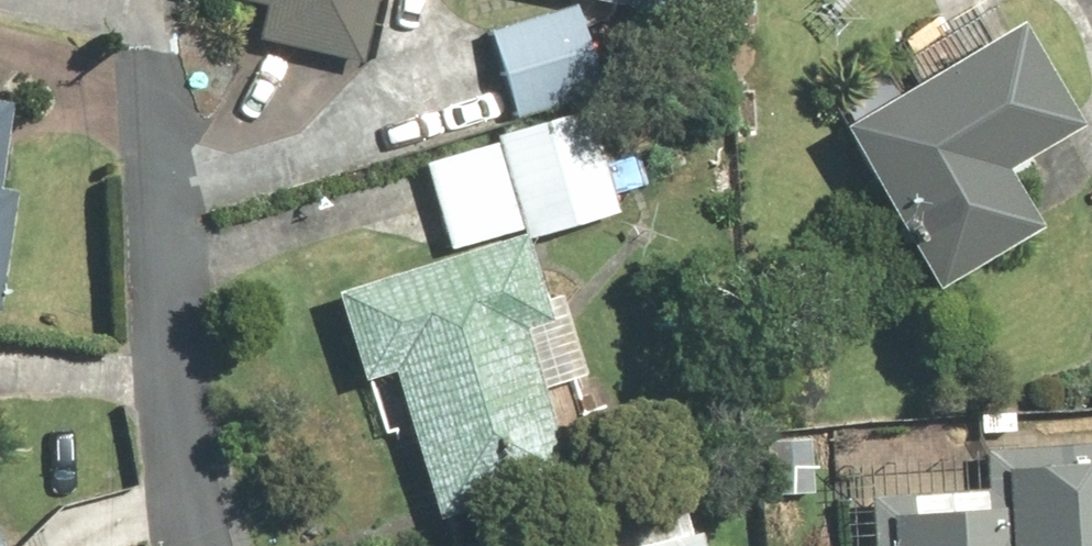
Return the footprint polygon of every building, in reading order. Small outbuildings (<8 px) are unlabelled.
[(275,9),(270,30),(376,57),(390,0),(237,0),(275,9)] [(1009,0),(994,0),(947,29),(941,19),(900,44),(926,87),(847,136),(947,300),(1059,231),(1026,178),(1091,138),(1091,106),(1038,19),(1025,27),(1009,0)] [(589,3),(493,33),(520,117),(616,86),(589,3)] [(12,310),(29,187),(9,184),(20,101),(0,99),(0,309),(12,310)] [(540,242),(631,209),(627,197),(656,187),(644,153),(615,164),(595,107),(429,166),(461,255),(345,296),(380,394),(400,387),(442,504),(575,457),(552,390),(605,371),(576,289),(558,295),(540,242)] [(1023,493),(876,492),(875,545),(1091,545),(1091,444),(1025,442),(1023,493)] [(0,503),(0,545),(16,545),(0,503)] [(709,515),(590,545),(717,545),(709,515)]
